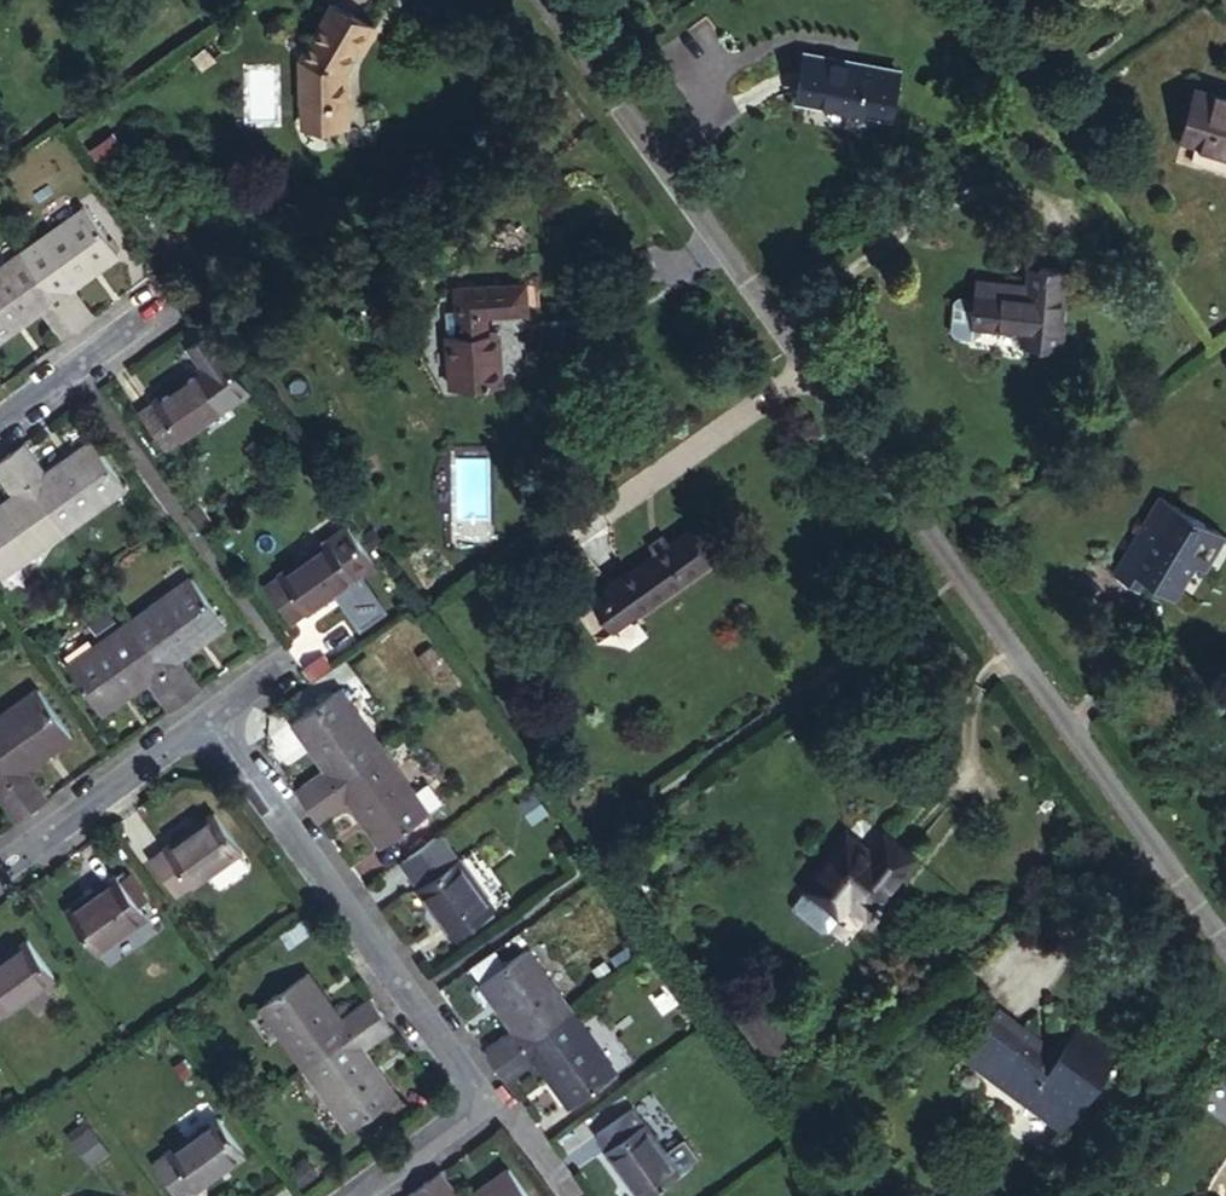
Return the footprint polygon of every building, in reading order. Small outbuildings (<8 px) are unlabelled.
[(279,41),(280,104),(321,107),(323,53),(344,10),(325,0),(300,0),(279,41)] [(782,89),(876,112),(887,60),(793,39),(782,89)] [(1225,170),(1225,90),(1181,77),(1158,151),(1225,170)] [(78,203),(17,249),(76,329),(94,317),(71,286),(116,253),(78,203)] [(0,261),(0,339),(36,313),(58,342),(76,329),(17,249),(0,261)] [(971,280),(964,311),(1019,322),(1016,335),(1062,345),(1069,317),(1055,312),(1065,256),(1032,250),(1026,273),(975,262),(971,280)] [(441,379),(493,376),(492,323),(477,324),(477,306),(515,303),(515,272),(444,277),(444,303),(444,307),(451,306),(452,326),(437,327),(441,379)] [(964,311),(971,280),(952,276),(949,282),(943,312),(943,318),(960,322),(963,316),(964,311)] [(435,304),(437,327),(452,326),(451,306),(444,307),(444,303),(435,304)] [(140,411),(166,447),(228,402),(202,366),(140,411)] [(1,456),(57,532),(121,486),(87,442),(44,472),(21,442),(1,456)] [(57,532),(1,456),(0,457),(0,483),(10,496),(0,503),(0,573),(57,532)] [(1207,517),(1132,470),(1113,501),(1135,513),(1104,563),(1121,573),(1133,555),(1157,568),(1175,538),(1190,546),(1207,517)] [(578,585),(602,616),(696,548),(672,518),(578,585)] [(343,525),(328,536),(355,573),(370,562),(343,525)] [(328,536),(262,582),(290,619),(335,588),(344,601),(365,587),(355,573),(328,536)] [(181,572),(120,617),(179,698),(195,686),(171,655),(217,621),(181,572)] [(120,617),(58,662),(93,709),(136,680),(160,712),(179,698),(120,617)] [(311,653),(296,664),(305,676),(320,665),(311,653)] [(0,704),(0,774),(25,809),(41,798),(18,767),(62,733),(25,685),(0,704)] [(386,747),(343,687),(293,723),(324,766),(291,792),(302,807),(386,747)] [(431,809),(386,747),(302,807),(314,825),(350,801),(382,845),(431,809)] [(6,823),(25,809),(0,774),(0,814),(6,823)] [(140,861),(170,901),(239,851),(210,812),(140,861)] [(848,901),(877,924),(922,867),(895,845),(882,861),(856,841),(814,891),(840,911),(848,901)] [(447,932),(493,897),(452,843),(406,876),(447,932)] [(104,877),(56,914),(87,954),(135,918),(129,910),(109,884),(104,877)] [(118,878),(109,884),(129,910),(138,903),(118,878)] [(571,1002),(526,941),(476,977),(507,1020),(473,1046),(486,1063),(571,1002)] [(39,975),(15,944),(0,955),(0,1004),(39,975)] [(299,968),(247,1007),(294,1072),(376,1013),(362,994),(333,1015),(299,968)] [(755,994),(736,1008),(757,1037),(777,1023),(755,994)] [(617,1066),(571,1002),(486,1063),(498,1080),(534,1055),(568,1102),(617,1066)] [(376,1013),(294,1072),(337,1132),(389,1094),(359,1052),(388,1030),(376,1013)] [(950,1057),(1051,1134),(1107,1057),(1071,1028),(1043,1064),(1005,1038),(1009,1031),(985,1015),(950,1057)] [(757,1037),(772,1057),(791,1043),(777,1023),(757,1037)] [(680,1168),(633,1104),(594,1133),(640,1195),(643,1195),(680,1168)] [(143,1155),(171,1193),(237,1143),(210,1106),(143,1155)] [(432,1195),(461,1195),(440,1166),(420,1180),(432,1195)] [(505,1166),(464,1195),(528,1195),(505,1166)] [(420,1180),(401,1194),(402,1195),(432,1195),(420,1180)]
